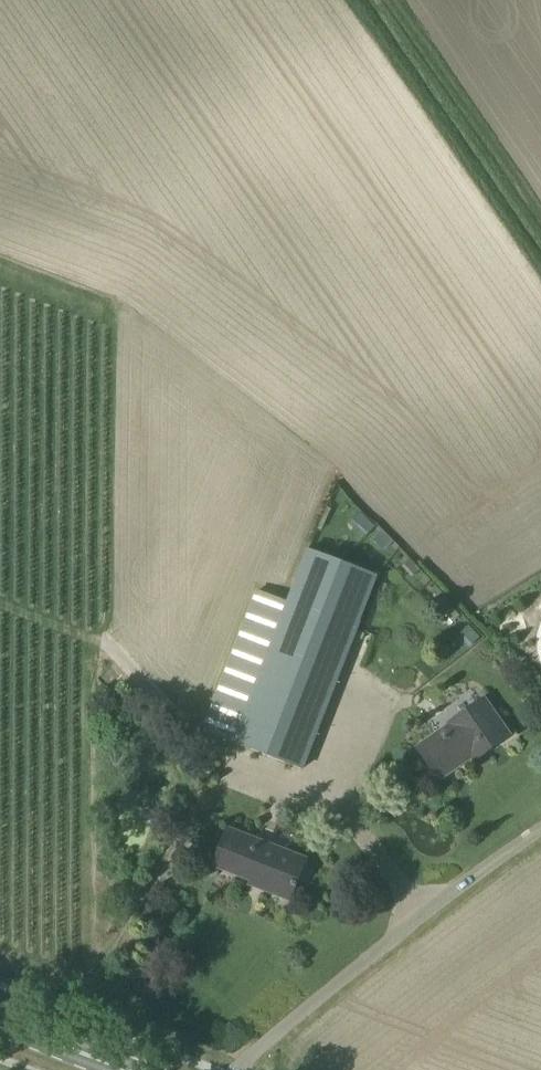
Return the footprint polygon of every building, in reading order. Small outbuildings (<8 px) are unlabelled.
[(302,769),(356,629),(377,576),(308,549),(288,602),(258,591),(204,731),(302,769)] [(469,625),(458,635),(468,647),(480,636),(469,625)] [(418,748),(440,779),(484,748),(487,752),(510,736),(484,699),(449,724),(450,725),(418,748)] [(262,889),(291,900),(306,860),(228,830),(214,865),(264,885),(262,889)]
